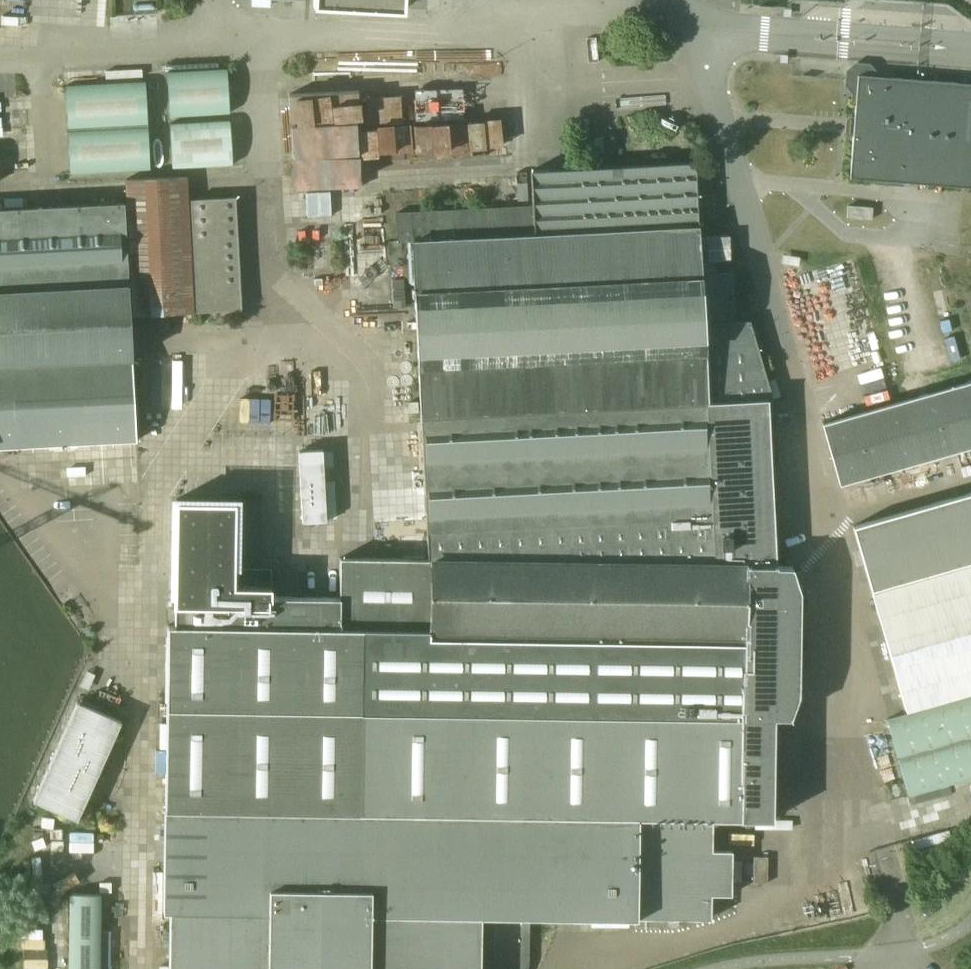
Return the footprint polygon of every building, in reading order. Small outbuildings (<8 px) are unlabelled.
[(314,4),(402,10),(403,0),(314,0),(314,4)] [(970,186),(970,84),(968,84),(961,83),(917,80),(872,77),(872,74),(867,67),(856,66),(850,71),(849,82),(855,88),(857,89),(850,177),(970,186)] [(227,70),(167,73),(169,116),(229,113),(227,70)] [(145,80),(65,85),(67,127),(147,123),(145,80)] [(229,121),(169,124),(172,167),(232,164),(229,121)] [(147,126),(67,130),(70,173),(149,169),(147,126)] [(740,818),(745,552),(715,550),(705,325),(734,323),(731,273),(716,274),(716,259),(729,259),(729,236),(698,236),(697,205),(712,204),(712,195),(696,195),(695,162),(531,171),(532,206),(396,213),(398,240),(388,240),(389,266),(414,265),(427,559),(340,557),(340,596),(340,598),(339,627),(174,625),(168,625),(163,910),(170,910),(169,968),(491,968),(491,913),(635,917),(635,927),(675,928),(675,918),(710,918),(710,894),(730,894),(731,851),(711,850),(711,818),(740,818)] [(126,188),(132,316),(193,313),(186,176),(126,179),(126,188)] [(191,200),(197,312),(241,309),(235,198),(191,200)] [(90,442),(136,440),(123,203),(0,210),(0,447),(90,442)] [(873,207),(848,205),(847,218),(872,220),(873,207)] [(403,276),(391,277),(392,305),(405,304),(403,276)] [(766,382),(748,322),(705,325),(715,550),(745,552),(740,818),(772,819),(774,717),(790,717),(799,694),(800,592),(792,568),(776,568),(768,399),(780,396),(775,379),(766,382)] [(904,401),(823,424),(840,483),(970,445),(970,382),(958,386),(904,401)] [(417,424),(384,426),(390,526),(423,524),(417,424)] [(924,706),(937,699),(943,701),(943,699),(970,691),(970,492),(853,526),(905,710),(924,704),(924,706)] [(339,627),(340,598),(270,597),(271,569),(235,568),(236,499),(175,499),(174,625),(339,627)] [(919,704),(919,706),(880,717),(902,793),(970,773),(970,691),(938,701),(937,699),(919,704)] [(34,801),(77,820),(121,721),(78,702),(34,801)] [(767,856),(753,856),(753,883),(767,883),(767,856)] [(100,893),(68,893),(68,968),(100,968),(100,893)] [(492,968),(527,968),(528,964),(529,916),(491,913),(492,968)]
